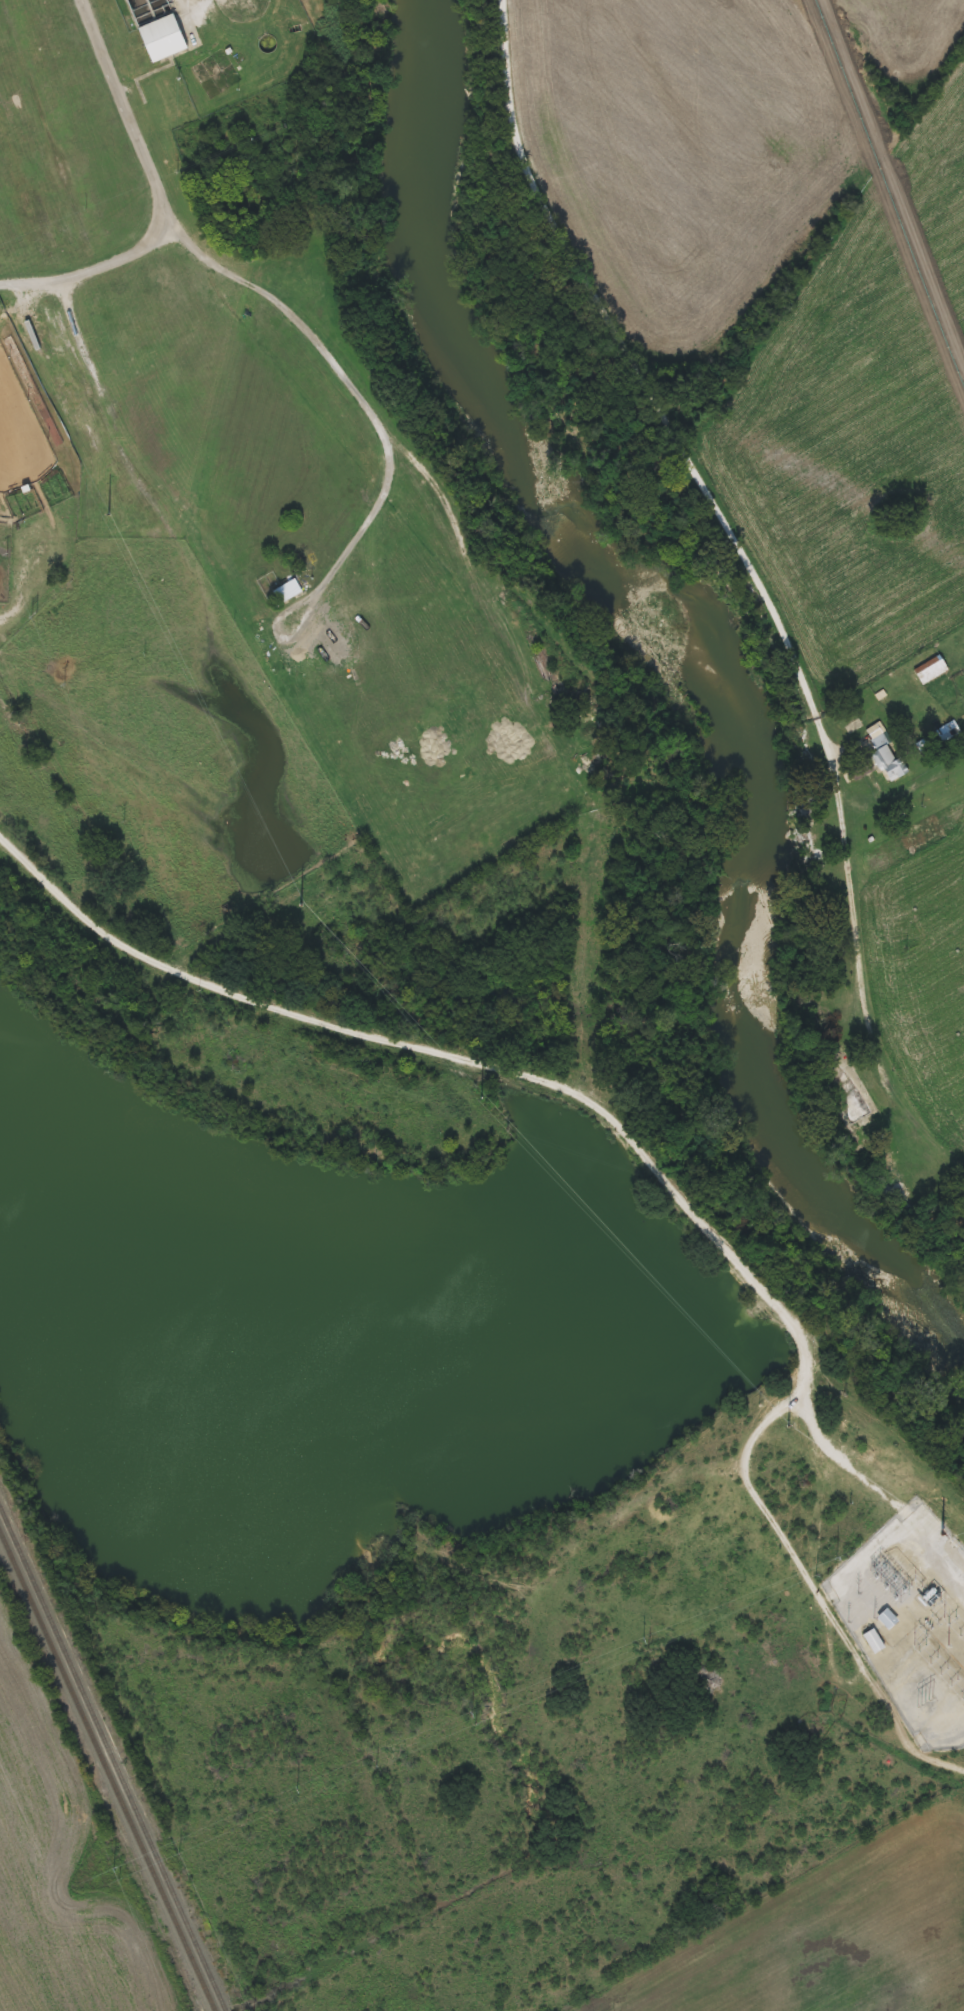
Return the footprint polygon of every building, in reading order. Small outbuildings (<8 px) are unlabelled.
[(145,27),(182,12),(197,47),(177,58),(160,63),(145,27)] [(276,605),(298,593),(290,579),(268,591),(276,605)] [(942,669),(934,656),(908,671),(916,685),(942,669)] [(932,734),(939,742),(954,730),(947,721),(932,734)] [(877,785),(903,773),(894,754),(886,758),(879,743),(881,742),(872,723),(859,729),(870,752),(840,766),(846,780),(870,769),(877,785)] [(874,1616),(886,1630),(896,1621),(885,1608),(874,1616)] [(872,1654),(882,1648),(870,1628),(860,1634),(872,1654)]
